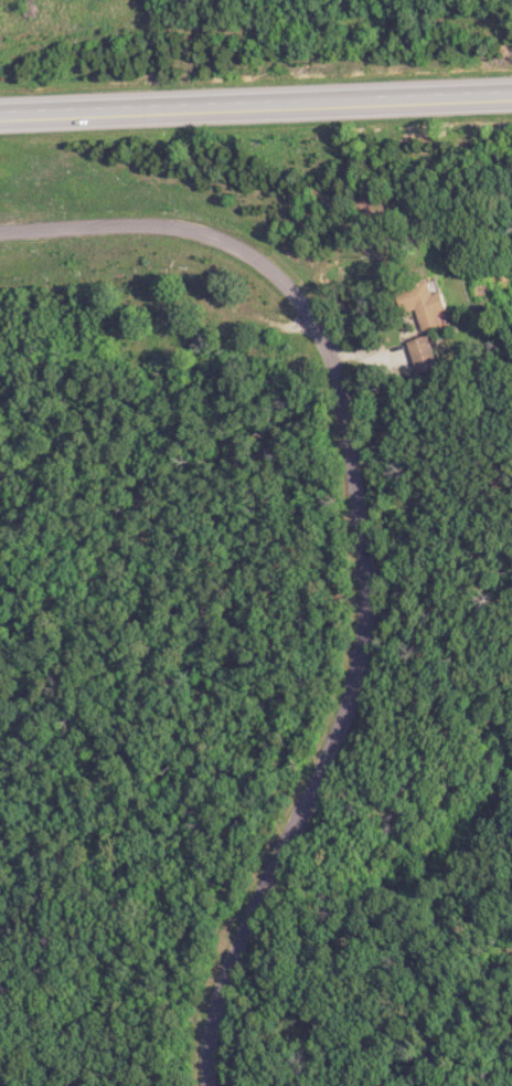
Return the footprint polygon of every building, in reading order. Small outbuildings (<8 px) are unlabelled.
[(426,330),(447,325),(444,310),(453,309),(450,292),(438,295),(436,286),(418,289),(426,330)] [(422,373),(435,368),(436,371),(444,368),(432,335),(411,343),(422,373)]
